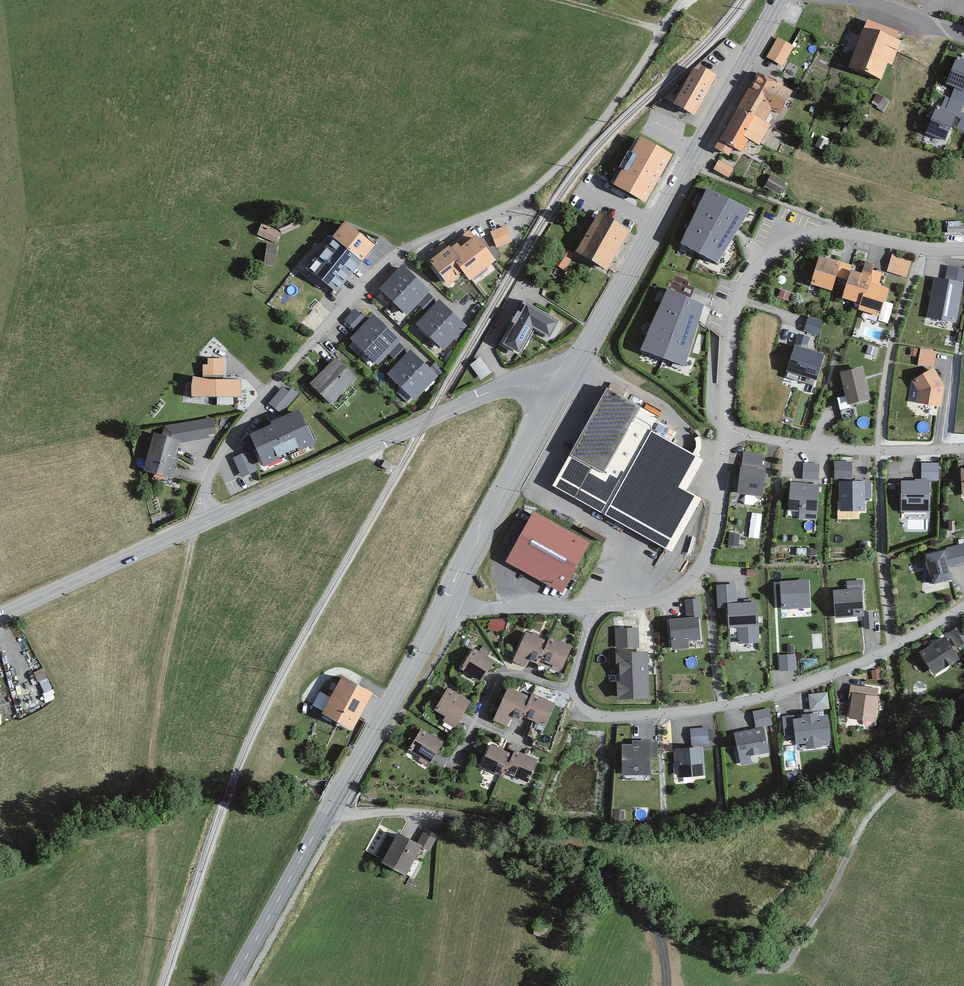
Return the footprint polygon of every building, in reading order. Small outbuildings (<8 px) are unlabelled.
[(896,39),(899,32),(866,19),(848,67),(882,80),(888,63),(893,65),(902,41),(896,39)] [(792,45),(777,36),(765,56),(780,65),(792,45)] [(946,84),(955,87),(963,91),(963,58),(957,56),(946,84)] [(694,114),(716,75),(701,67),(699,70),(694,67),(674,103),(694,114)] [(794,91),(756,71),(737,106),(763,120),(770,108),(781,114),(794,91)] [(955,87),(946,109),(957,113),(956,116),(962,118),(958,127),(963,130),(963,114),(961,112),(963,106),(963,91),(955,87)] [(956,116),(957,113),(946,109),(937,105),(925,132),(945,141),(956,116)] [(758,146),(769,124),(733,106),(715,140),(738,152),(745,139),(758,146)] [(638,135),(610,182),(644,201),(672,154),(638,135)] [(720,157),(714,168),(729,176),(735,165),(720,157)] [(783,193),(787,179),(770,173),(766,187),(783,193)] [(748,211),(708,190),(678,246),(719,267),(748,211)] [(629,229),(598,211),(574,250),(605,269),(629,229)] [(262,222),(257,233),(277,242),(282,230),(262,222)] [(376,245),(343,223),(304,266),(333,293),(376,245)] [(506,224),(491,230),(497,246),(513,240),(506,224)] [(489,262),(472,234),(448,249),(464,276),(489,262)] [(268,242),(264,262),(275,264),(279,244),(268,242)] [(460,274),(442,248),(425,260),(442,285),(460,274)] [(912,258),(890,253),(885,272),(907,277),(912,258)] [(828,293),(837,264),(816,257),(807,286),(828,293)] [(937,262),(924,321),(954,328),(963,283),(963,268),(937,262)] [(429,290),(403,265),(379,289),(405,314),(429,290)] [(865,277),(847,270),(838,298),(855,304),(865,277)] [(886,290),(866,283),(856,310),(876,317),(886,290)] [(707,305),(666,289),(642,351),(683,367),(707,305)] [(467,325),(440,300),(416,325),(443,350),(467,325)] [(540,311),(526,304),(506,343),(520,350),(533,324),(550,333),(557,319),(540,311)] [(355,307),(345,319),(354,327),(365,316),(355,307)] [(398,340),(373,314),(349,338),(374,364),(398,340)] [(805,330),(819,333),(823,318),(809,315),(805,330)] [(826,355),(792,344),(784,372),(817,382),(826,355)] [(433,373),(406,349),(384,374),(411,398),(433,373)] [(931,365),(933,351),(918,349),(916,363),(931,365)] [(481,378),(492,371),(480,355),(470,363),(481,378)] [(356,379),(333,356),(307,382),(330,405),(356,379)] [(203,375),(192,375),(192,396),(241,396),(241,379),(223,380),(223,360),(207,360),(207,363),(202,363),(203,375)] [(870,401),(863,367),(835,372),(842,407),(870,401)] [(942,385),(931,369),(908,380),(916,390),(914,402),(939,406),(942,385)] [(287,391),(283,387),(269,403),(282,414),(299,393),(291,387),(287,391)] [(596,511),(652,416),(603,387),(547,483),(596,511)] [(314,442),(299,410),(249,433),(264,465),(314,442)] [(165,426),(162,436),(178,440),(177,443),(209,439),(209,435),(217,433),(214,417),(165,426)] [(706,460),(647,429),(598,513),(668,550),(704,481),(706,460)] [(177,443),(178,440),(162,436),(150,432),(140,470),(168,477),(177,443)] [(258,469),(254,460),(248,463),(243,452),(233,456),(242,476),(258,469)] [(834,476),(853,477),(853,459),(834,459),(834,476)] [(820,478),(820,461),(804,461),(803,478),(820,478)] [(764,496),(767,470),(736,467),(733,492),(764,496)] [(926,479),(898,479),(898,512),(926,512),(926,479)] [(817,517),(821,484),(789,481),(786,514),(817,517)] [(867,481),(838,482),(839,514),(868,513),(867,481)] [(561,592),(588,544),(528,511),(501,558),(561,592)] [(944,549),(949,565),(963,561),(963,542),(944,549)] [(950,580),(941,548),(920,554),(929,586),(950,580)] [(813,616),(811,580),(777,582),(779,618),(813,616)] [(863,618),(860,585),(829,588),(832,622),(863,618)] [(703,647),(701,600),(663,601),(665,649),(703,647)] [(757,600),(723,601),(724,629),(733,628),(734,644),(759,643),(757,600)] [(951,631),(958,645),(963,642),(963,624),(951,631)] [(636,627),(616,628),(617,647),(638,646),(636,627)] [(540,638),(520,630),(507,659),(527,668),(540,638)] [(960,659),(946,633),(917,649),(931,675),(960,659)] [(569,647),(546,636),(535,659),(559,669),(569,647)] [(493,660),(472,646),(458,667),(479,681),(493,660)] [(648,693),(646,652),(615,653),(616,694),(648,693)] [(796,654),(779,655),(780,672),(797,671),(796,654)] [(371,691),(343,675),(323,710),(351,726),(371,691)] [(879,688),(853,684),(848,721),(874,724),(879,688)] [(468,702),(444,686),(430,708),(453,724),(468,702)] [(522,695),(504,687),(489,718),(508,727),(522,695)] [(551,704),(529,693),(518,715),(540,726),(551,704)] [(808,695),(810,711),(829,709),(827,693),(808,695)] [(772,722),(768,708),(751,713),(755,727),(772,722)] [(828,713),(782,718),(784,736),(794,735),(795,746),(805,745),(805,752),(822,750),(821,742),(831,741),(828,713)] [(709,743),(709,727),(689,728),(689,743),(709,743)] [(442,740),(422,728),(409,748),(430,760),(442,740)] [(767,753),(763,728),(730,735),(736,760),(767,753)] [(650,742),(621,742),(621,781),(650,781),(650,742)] [(507,753),(487,743),(475,767),(495,777),(507,753)] [(705,778),(703,746),(673,749),(675,780),(705,778)] [(535,761),(513,750),(502,774),(524,784),(535,761)] [(422,842),(398,829),(381,860),(404,873),(422,842)]
